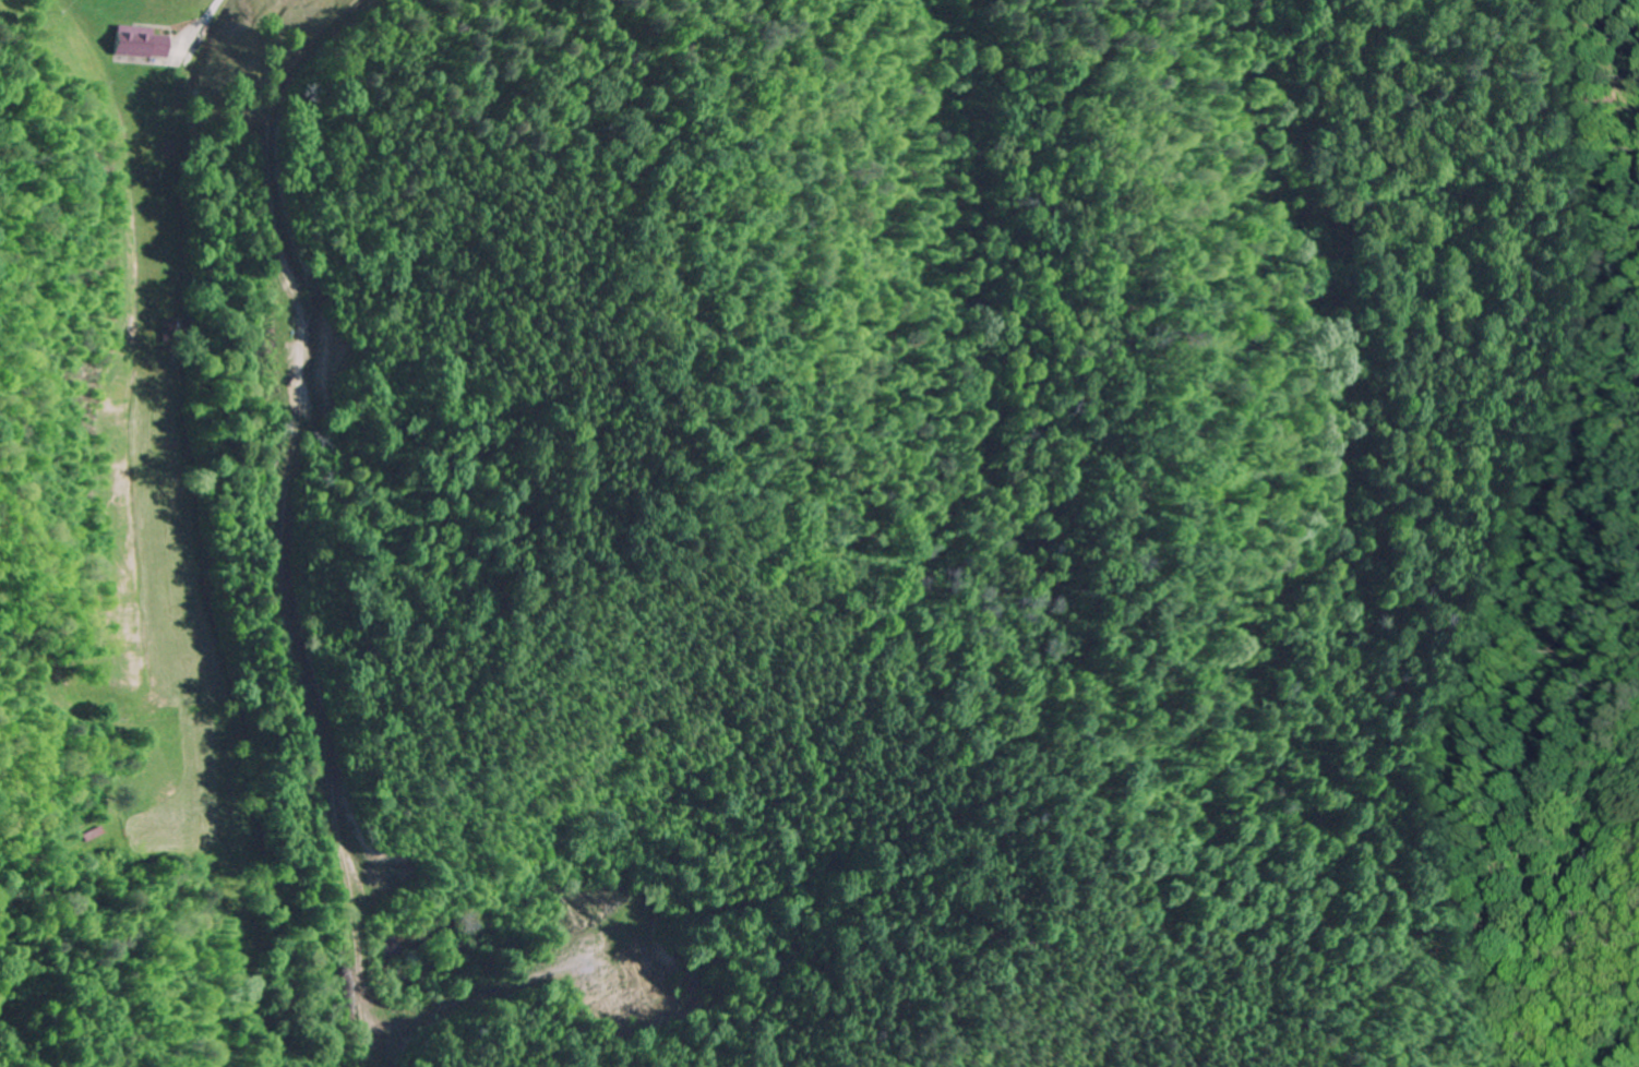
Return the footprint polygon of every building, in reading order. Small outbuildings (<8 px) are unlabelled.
[(117,55),(166,59),(168,36),(151,35),(152,28),(128,27),(128,33),(118,32),(117,55)]
